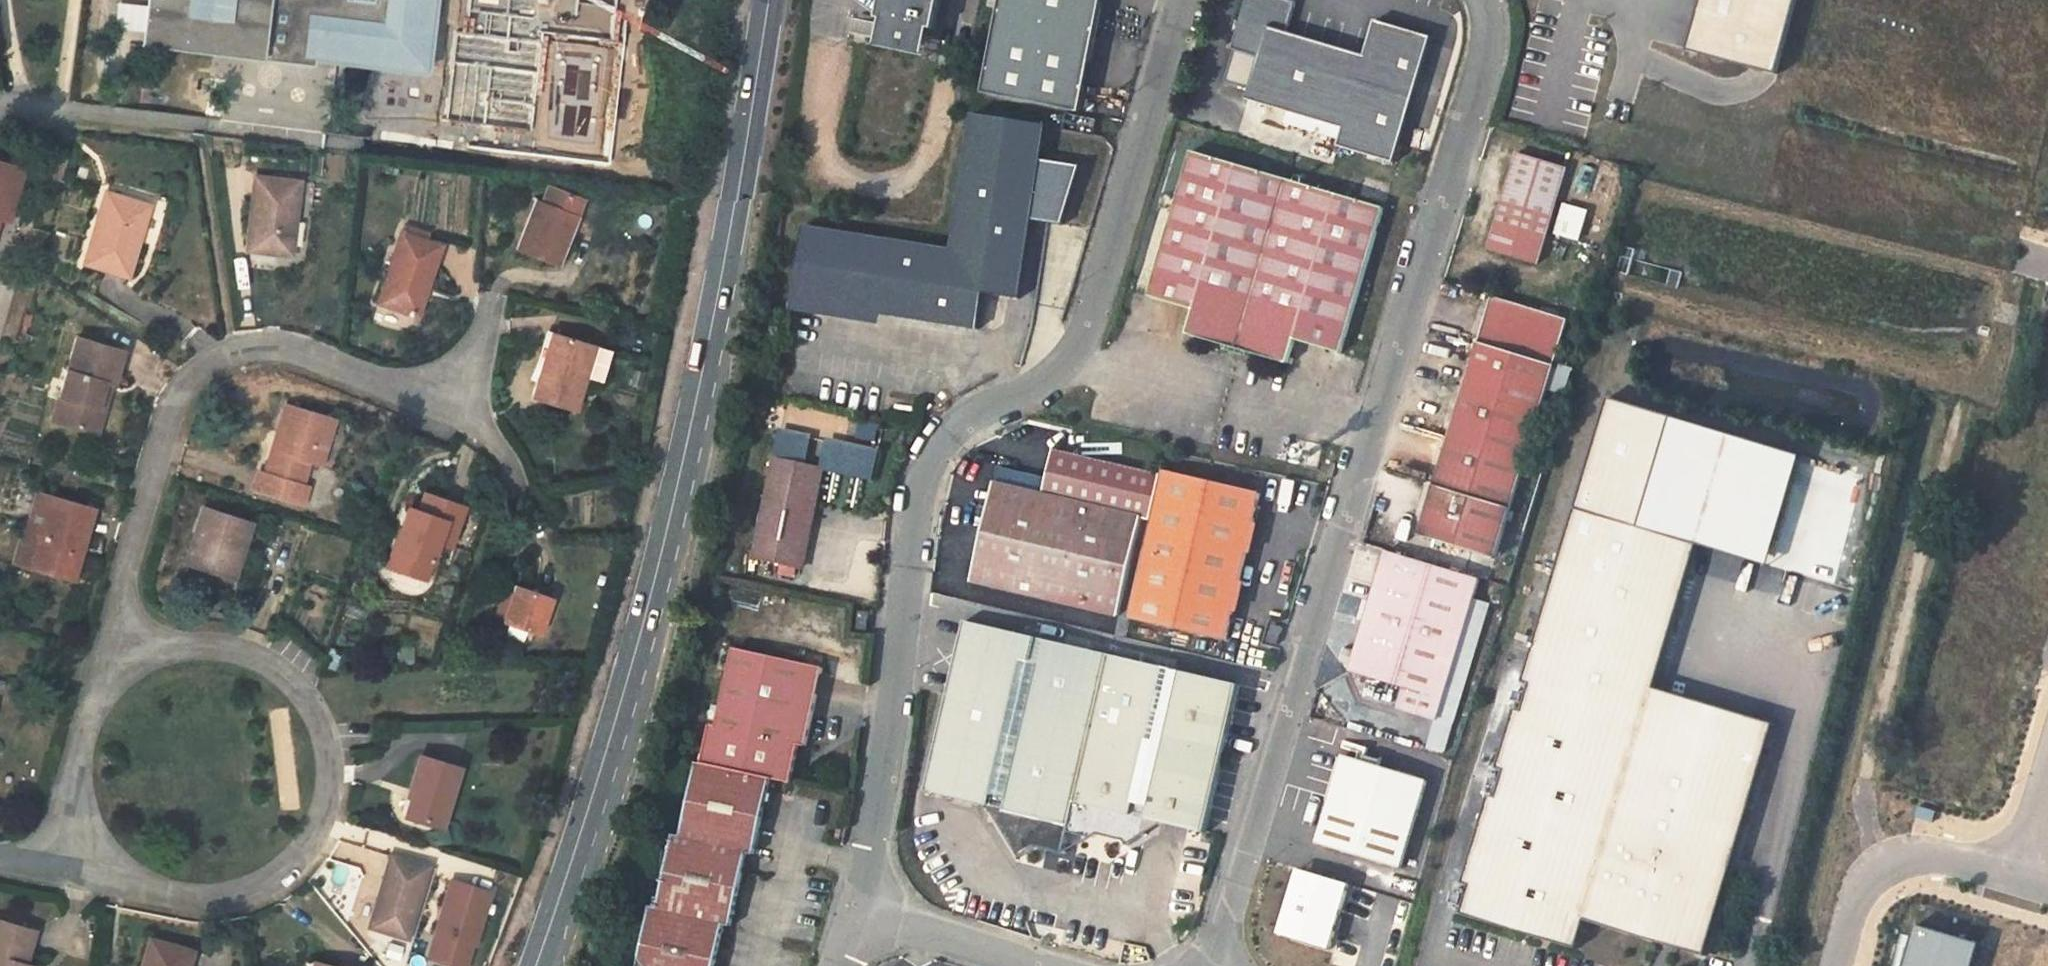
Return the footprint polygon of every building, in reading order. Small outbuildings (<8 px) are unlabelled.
[(156,5),(148,4),(142,42),(153,44),(154,34),(261,50),(269,0),(157,0),(156,5)] [(153,44),(309,66),(311,57),(320,0),(269,0),(261,50),(154,34),(153,44)] [(443,0),(320,0),(311,57),(431,75),(436,46),(443,0)] [(469,12),(462,35),(451,35),(445,120),(533,131),(532,147),(610,160),(620,43),(614,44),(619,0),(470,0),(469,12)] [(882,17),(936,27),(941,0),(885,0),(882,17)] [(1079,109),(1084,83),(1075,81),(1079,59),(1089,61),(1101,0),(1099,0),(999,0),(980,93),(1079,109)] [(1246,99),(1342,127),(1337,145),(1394,162),(1408,112),(1399,95),(1416,85),(1431,35),(1374,19),(1364,54),(1286,31),(1295,1),(1292,0),(1245,0),(1231,48),(1258,56),(1246,99)] [(1691,47),(1777,70),(1796,0),(1704,0),(1691,47)] [(936,27),(882,17),(876,45),(930,56),(936,27)] [(930,56),(876,45),(853,154),(908,163),(930,56)] [(1084,83),(1089,61),(1079,59),(1075,81),(1084,83)] [(1046,126),(974,116),(954,250),(804,226),(791,311),(822,315),(823,304),(980,328),(985,293),(1019,298),(1031,220),(1041,160),(1046,126)] [(84,152),(78,150),(76,157),(83,159),(84,152)] [(1188,334),(1223,344),(1255,354),(1287,363),(1295,339),(1340,353),(1383,208),(1191,152),(1149,295),(1195,310),(1188,334)] [(1567,167),(1520,153),(1493,244),(1540,258),(1567,167)] [(1041,160),(1031,220),(1062,225),(1081,166),(1041,160)] [(0,161),(0,174),(20,180),(23,168),(0,161)] [(9,221),(20,180),(0,174),(0,218),(9,221)] [(300,182),(256,178),(248,251),(291,255),(300,182)] [(517,248),(557,263),(581,200),(547,187),(540,204),(535,202),(517,248)] [(106,192),(84,265),(130,277),(150,205),(106,192)] [(1563,202),(1555,233),(1580,240),(1589,209),(1563,202)] [(401,233),(428,241),(430,232),(404,225),(401,233)] [(428,241),(401,233),(378,304),(418,316),(440,245),(428,241)] [(1491,295),(1478,338),(1419,532),(1497,556),(1556,362),(1569,319),(1491,295)] [(551,334),(532,397),(575,410),(586,375),(600,379),(608,351),(551,334)] [(52,421),(90,431),(105,382),(112,385),(114,385),(123,352),(77,338),(52,421)] [(1249,358),(1255,354),(1223,344),(1226,351),(1249,358)] [(90,431),(96,433),(112,385),(105,382),(90,431)] [(1612,395),(1576,505),(1642,525),(1674,417),(1612,395)] [(285,406),(269,464),(265,474),(258,473),(254,490),(302,503),(308,486),(302,484),(309,462),(321,465),(334,419),(285,406)] [(1797,455),(1674,417),(1642,525),(1764,563),(1797,455)] [(879,443),(879,421),(849,421),(849,442),(879,443)] [(809,437),(779,431),(773,458),(803,464),(809,437)] [(871,478),(876,450),(827,441),(822,468),(823,468),(871,478)] [(998,466),(972,581),(1119,615),(1142,516),(1152,519),(1162,475),(1053,449),(1043,493),(1027,489),(1030,474),(998,466)] [(803,464),(773,458),(753,556),(802,567),(823,468),(822,468),(803,464)] [(1331,478),(1335,464),(1332,463),(1327,477),(1331,478)] [(1152,519),(1128,618),(1225,641),(1261,494),(1163,470),(1162,475),(1152,519)] [(343,490),(335,493),(339,503),(347,499),(343,490)] [(76,545),(83,547),(88,548),(90,543),(84,541),(93,510),(51,498),(37,494),(28,522),(27,521),(15,563),(67,578),(76,545)] [(401,529),(388,567),(425,580),(439,544),(451,547),(464,507),(425,494),(419,511),(412,532),(401,529)] [(1489,792),(1462,881),(1469,883),(1460,912),(1480,918),(1483,907),(1504,914),(1500,924),(1527,932),(1530,922),(1551,928),(1548,939),(1575,947),(1584,918),(1655,940),(1658,930),(1695,941),(1692,951),(1703,954),(1765,750),(1661,718),(1669,691),(1655,686),(1699,542),(1642,525),(1576,505),(1523,680),(1530,682),(1522,708),(1515,706),(1497,766),(1504,768),(1496,795),(1489,792)] [(185,563),(234,578),(251,524),(203,508),(185,563)] [(412,532),(419,511),(409,508),(401,529),(412,532)] [(67,578),(74,580),(83,547),(76,545),(67,578)] [(1482,578),(1389,551),(1360,645),(1355,660),(1352,671),(1405,687),(1444,699),(1482,578)] [(502,601),(495,620),(538,634),(550,597),(516,585),(509,604),(502,601)] [(869,613),(860,612),(857,629),(866,630),(869,613)] [(1024,635),(965,622),(926,790),(988,804),(991,791),(1007,796),(1000,823),(1020,856),(1036,846),(1063,852),(1069,831),(1092,836),(1099,833),(1125,839),(1130,845),(1147,833),(1151,818),(1165,821),(1205,830),(1239,685),(1035,638),(1024,635)] [(1277,626),(1267,623),(1262,640),(1272,643),(1277,626)] [(1355,660),(1360,645),(1356,643),(1351,660),(1355,660)] [(710,723),(701,763),(771,778),(790,783),(799,742),(807,744),(824,666),(733,647),(716,724),(710,723)] [(1444,699),(1405,687),(1399,708),(1438,720),(1444,699)] [(1774,722),(1669,691),(1661,718),(1765,750),(1774,722)] [(406,815),(442,826),(458,769),(419,757),(410,787),(414,788),(406,815)] [(1363,763),(1345,757),(1320,842),(1402,866),(1427,781),(1385,769),(1363,763)] [(1365,757),(1363,763),(1385,769),(1387,764),(1365,757)] [(698,763),(681,836),(674,835),(657,909),(649,908),(639,957),(645,965),(715,965),(724,924),(731,925),(748,852),(754,853),(771,778),(701,763),(698,763)] [(851,774),(841,772),(838,788),(847,790),(851,774)] [(989,804),(1000,823),(1007,796),(991,791),(988,804),(989,804)] [(1916,806),(1914,817),(1932,822),(1935,810),(1916,806)] [(1147,833),(1165,821),(1151,818),(1147,833)] [(836,843),(842,845),(846,829),(840,828),(836,843)] [(426,867),(391,856),(371,926),(406,936),(426,867)] [(1292,937),(1310,872),(1300,869),(1281,934),(1292,937)] [(1351,885),(1310,872),(1292,937),(1331,949),(1351,885)] [(482,890),(444,879),(421,955),(457,965),(464,940),(467,941),(482,890)] [(0,922),(0,965),(26,965),(34,932),(0,922)] [(1901,965),(1970,965),(1976,944),(1914,926),(1901,965)] [(1695,941),(1658,930),(1655,940),(1692,951),(1695,941)] [(149,940),(142,965),(187,965),(191,951),(149,940)]
